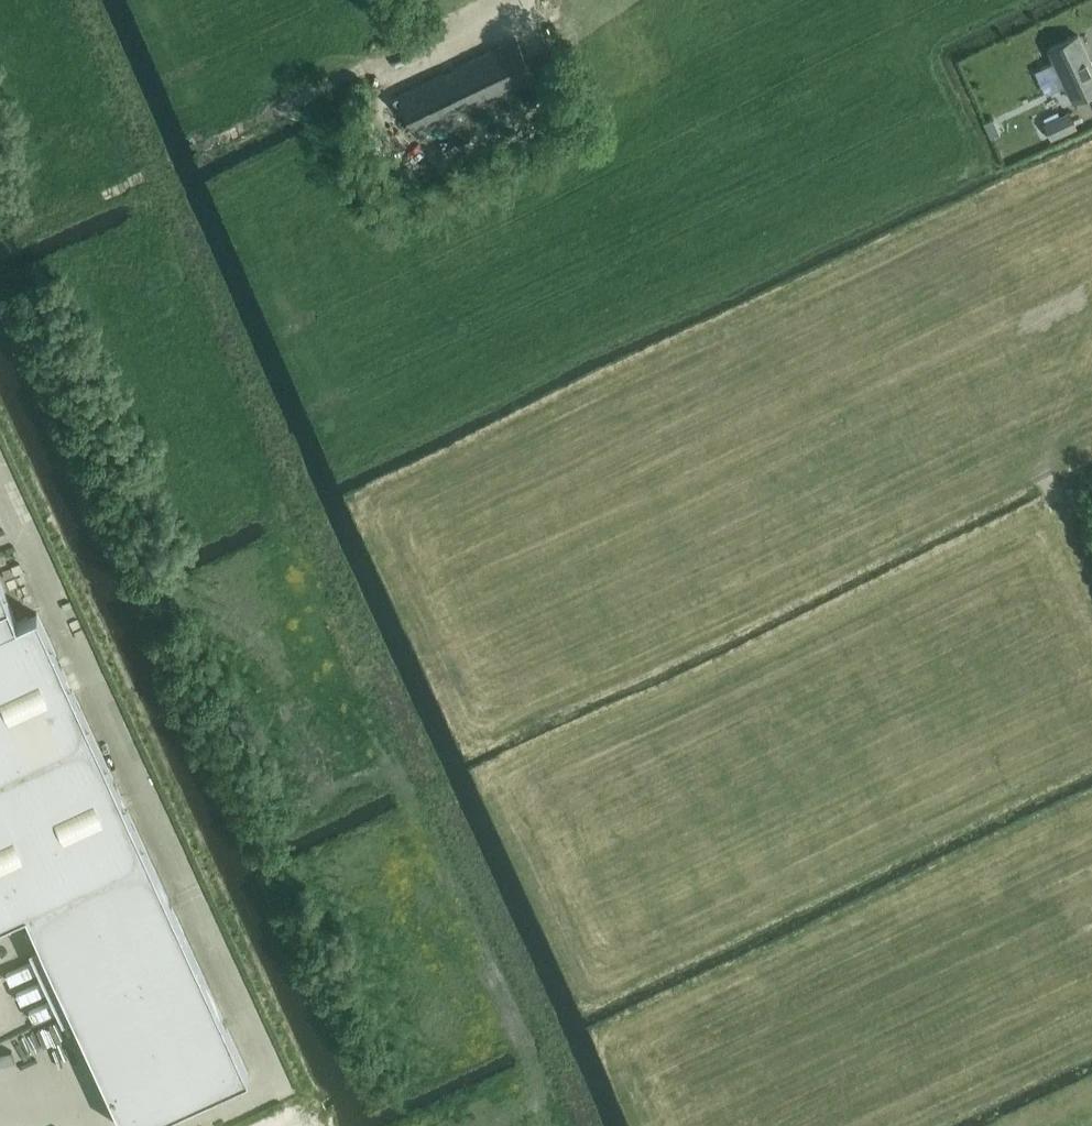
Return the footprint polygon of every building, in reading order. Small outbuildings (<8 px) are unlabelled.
[(1048,47),(1058,69),(1060,73),(1054,76),(1058,86),(1064,83),(1072,99),(1091,90),(1091,65),(1078,34),(1048,47)] [(533,76),(515,37),(397,93),(416,131),(533,76)] [(1045,117),(1053,132),(1079,121),(1072,104),(1045,117)] [(990,137),(1000,133),(993,118),(983,123),(990,137)] [(9,603),(0,580),(0,922),(26,910),(124,1125),(135,1125),(248,1074),(38,612),(17,621),(9,603)] [(42,1025),(8,1040),(16,1060),(51,1045),(42,1025)]
